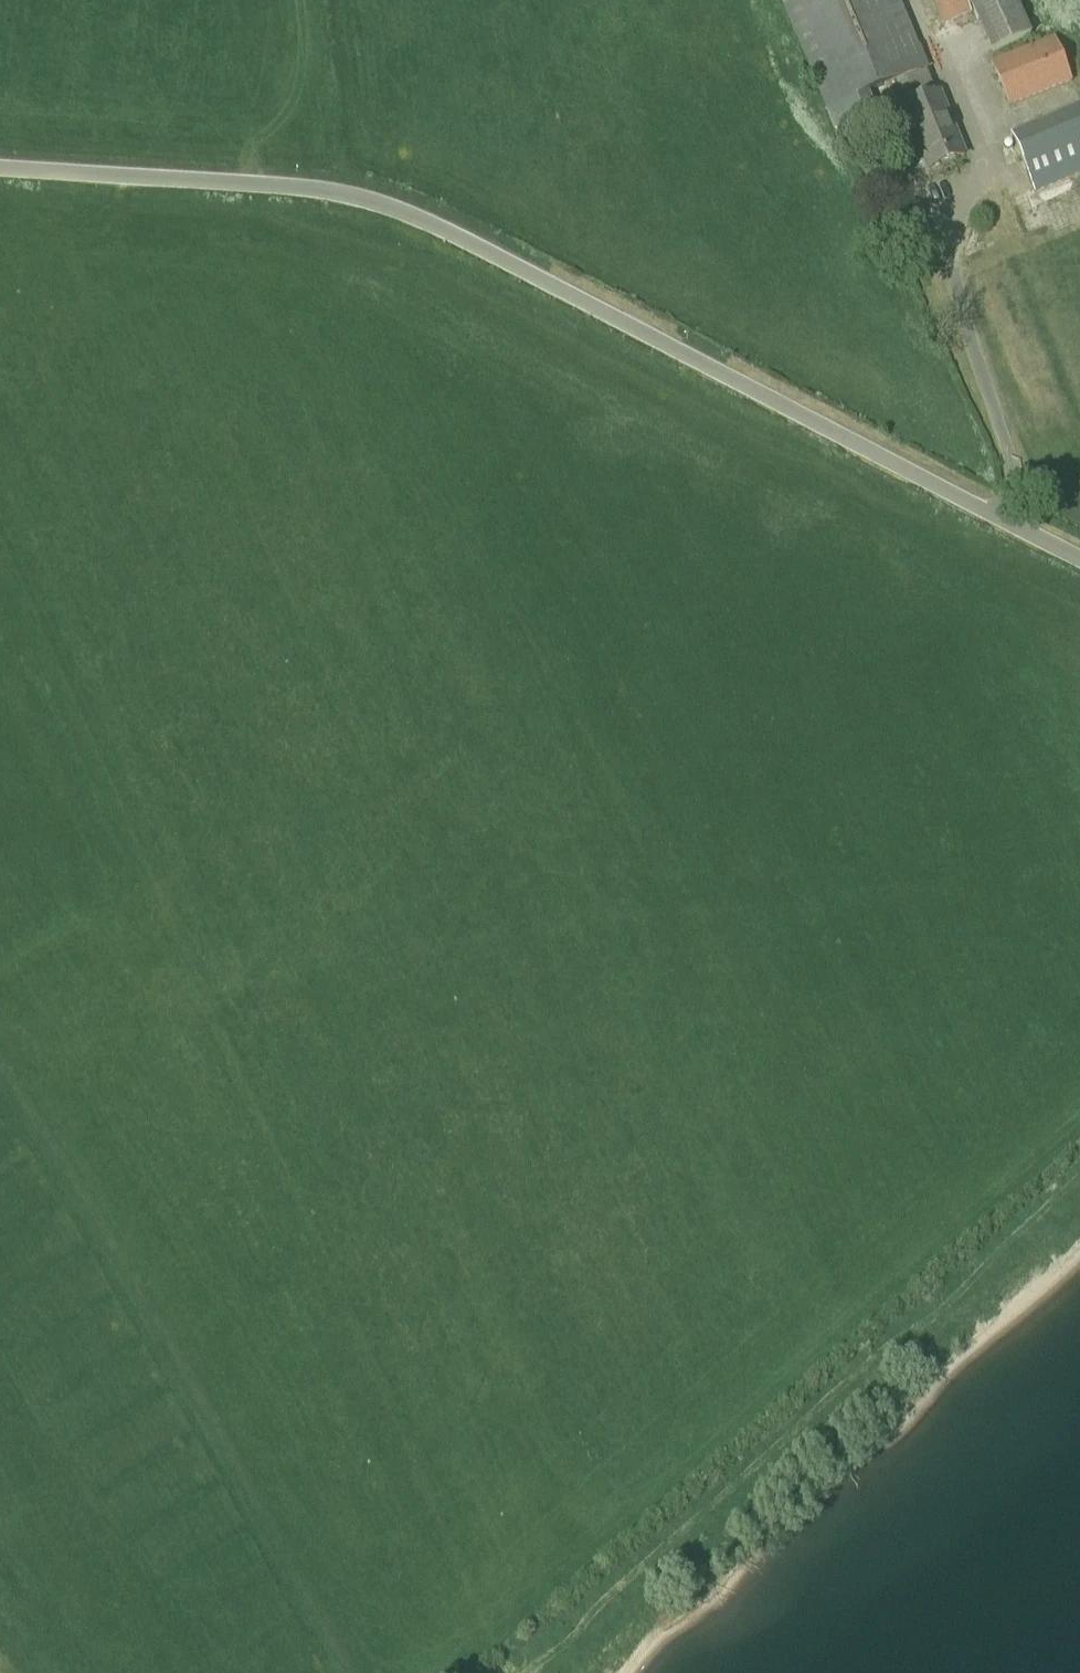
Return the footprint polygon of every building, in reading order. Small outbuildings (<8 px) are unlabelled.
[(926,71),(929,69),(900,0),(781,0),(827,111),(892,83),(928,170),(965,155),(940,93),(935,95),(926,71)] [(971,14),(965,0),(931,0),(943,26),(971,14)] [(1032,35),(1015,0),(983,0),(969,7),(991,54),(1032,35)] [(1010,107),(1072,82),(1053,37),(992,62),(1010,107)] [(1079,173),(1079,105),(1011,134),(1035,192),(1079,173)] [(1057,196),(1043,203),(1049,216),(1063,209),(1057,196)]
